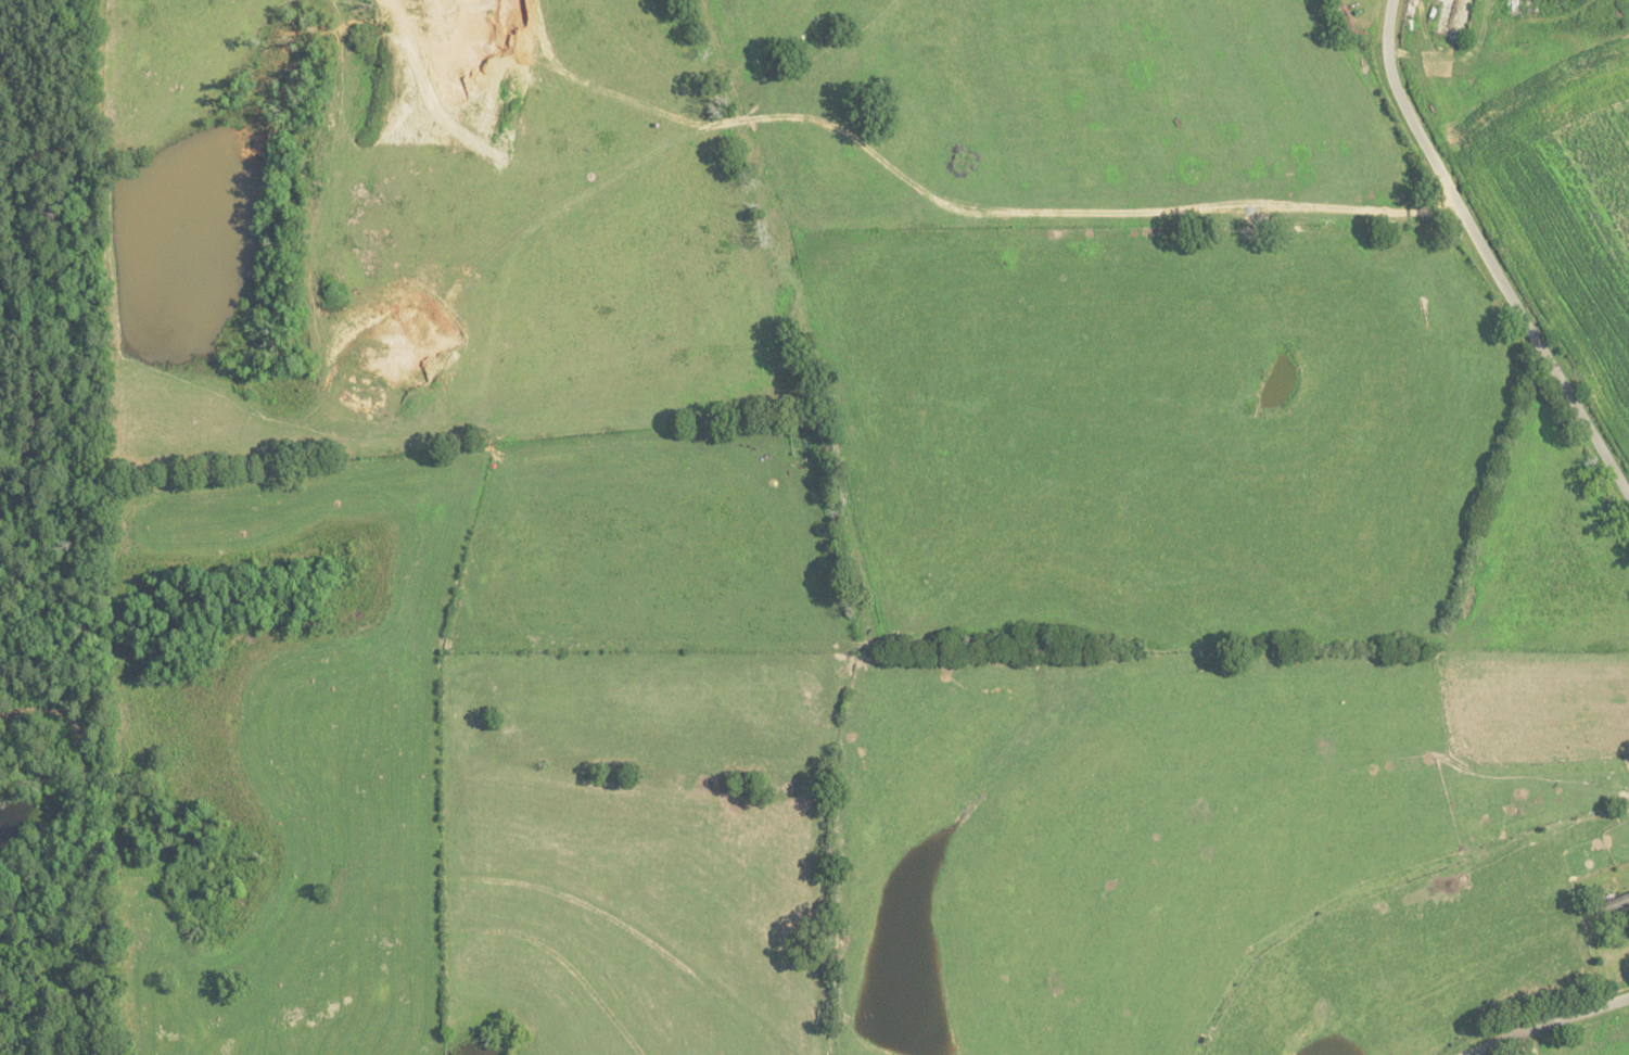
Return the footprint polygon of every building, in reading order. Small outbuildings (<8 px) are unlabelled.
[(1628,904),(1628,892),(1590,905),(1593,915),(1628,904)]
